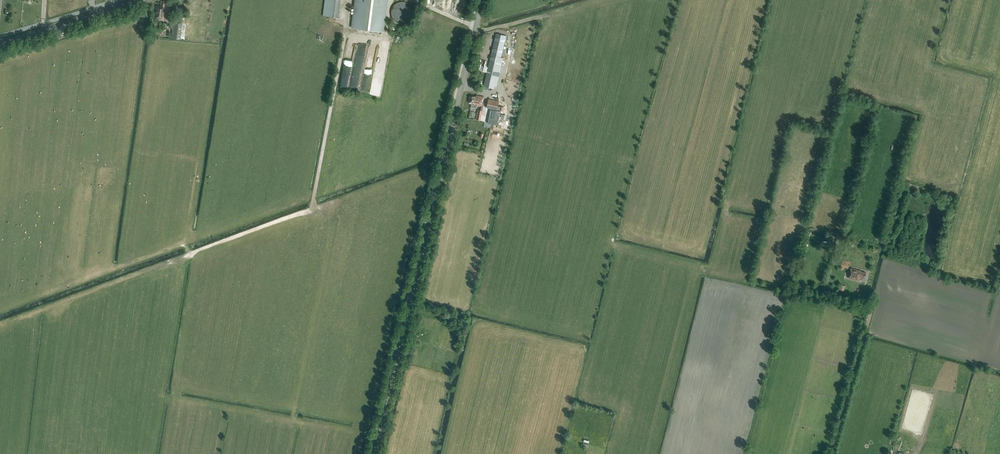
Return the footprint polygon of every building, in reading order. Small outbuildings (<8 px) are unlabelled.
[(170,5),(167,5),(168,3),(166,2),(166,1),(162,0),(161,0),(161,6),(156,5),(154,17),(158,18),(158,19),(166,20),(167,10),(169,10),(170,5)] [(387,0),(356,0),(352,28),(383,32),(387,0)] [(180,40),(182,24),(175,23),(173,39),(180,40)] [(503,58),(501,57),(506,36),(496,33),(484,86),(494,88),(494,86),(496,86),(503,58)] [(358,89),(363,65),(355,64),(350,87),(358,89)] [(484,97),(476,95),(476,96),(476,97),(471,95),(469,102),(475,104),(474,105),(477,105),(482,106),(483,102),(484,97)] [(488,99),(486,108),(493,109),(497,110),(500,110),(503,111),(504,107),(500,106),(500,107),(498,106),(499,102),(488,99)] [(490,109),(487,122),(493,124),(495,115),(500,116),(501,111),(490,109)] [(834,238),(824,236),(823,239),(829,241),(828,243),(832,244),(834,238)] [(849,268),(850,262),(843,260),(841,269),(843,270),(844,267),(849,268)] [(861,271),(851,268),(849,278),(859,280),(860,276),(865,278),(866,273),(861,271)]
